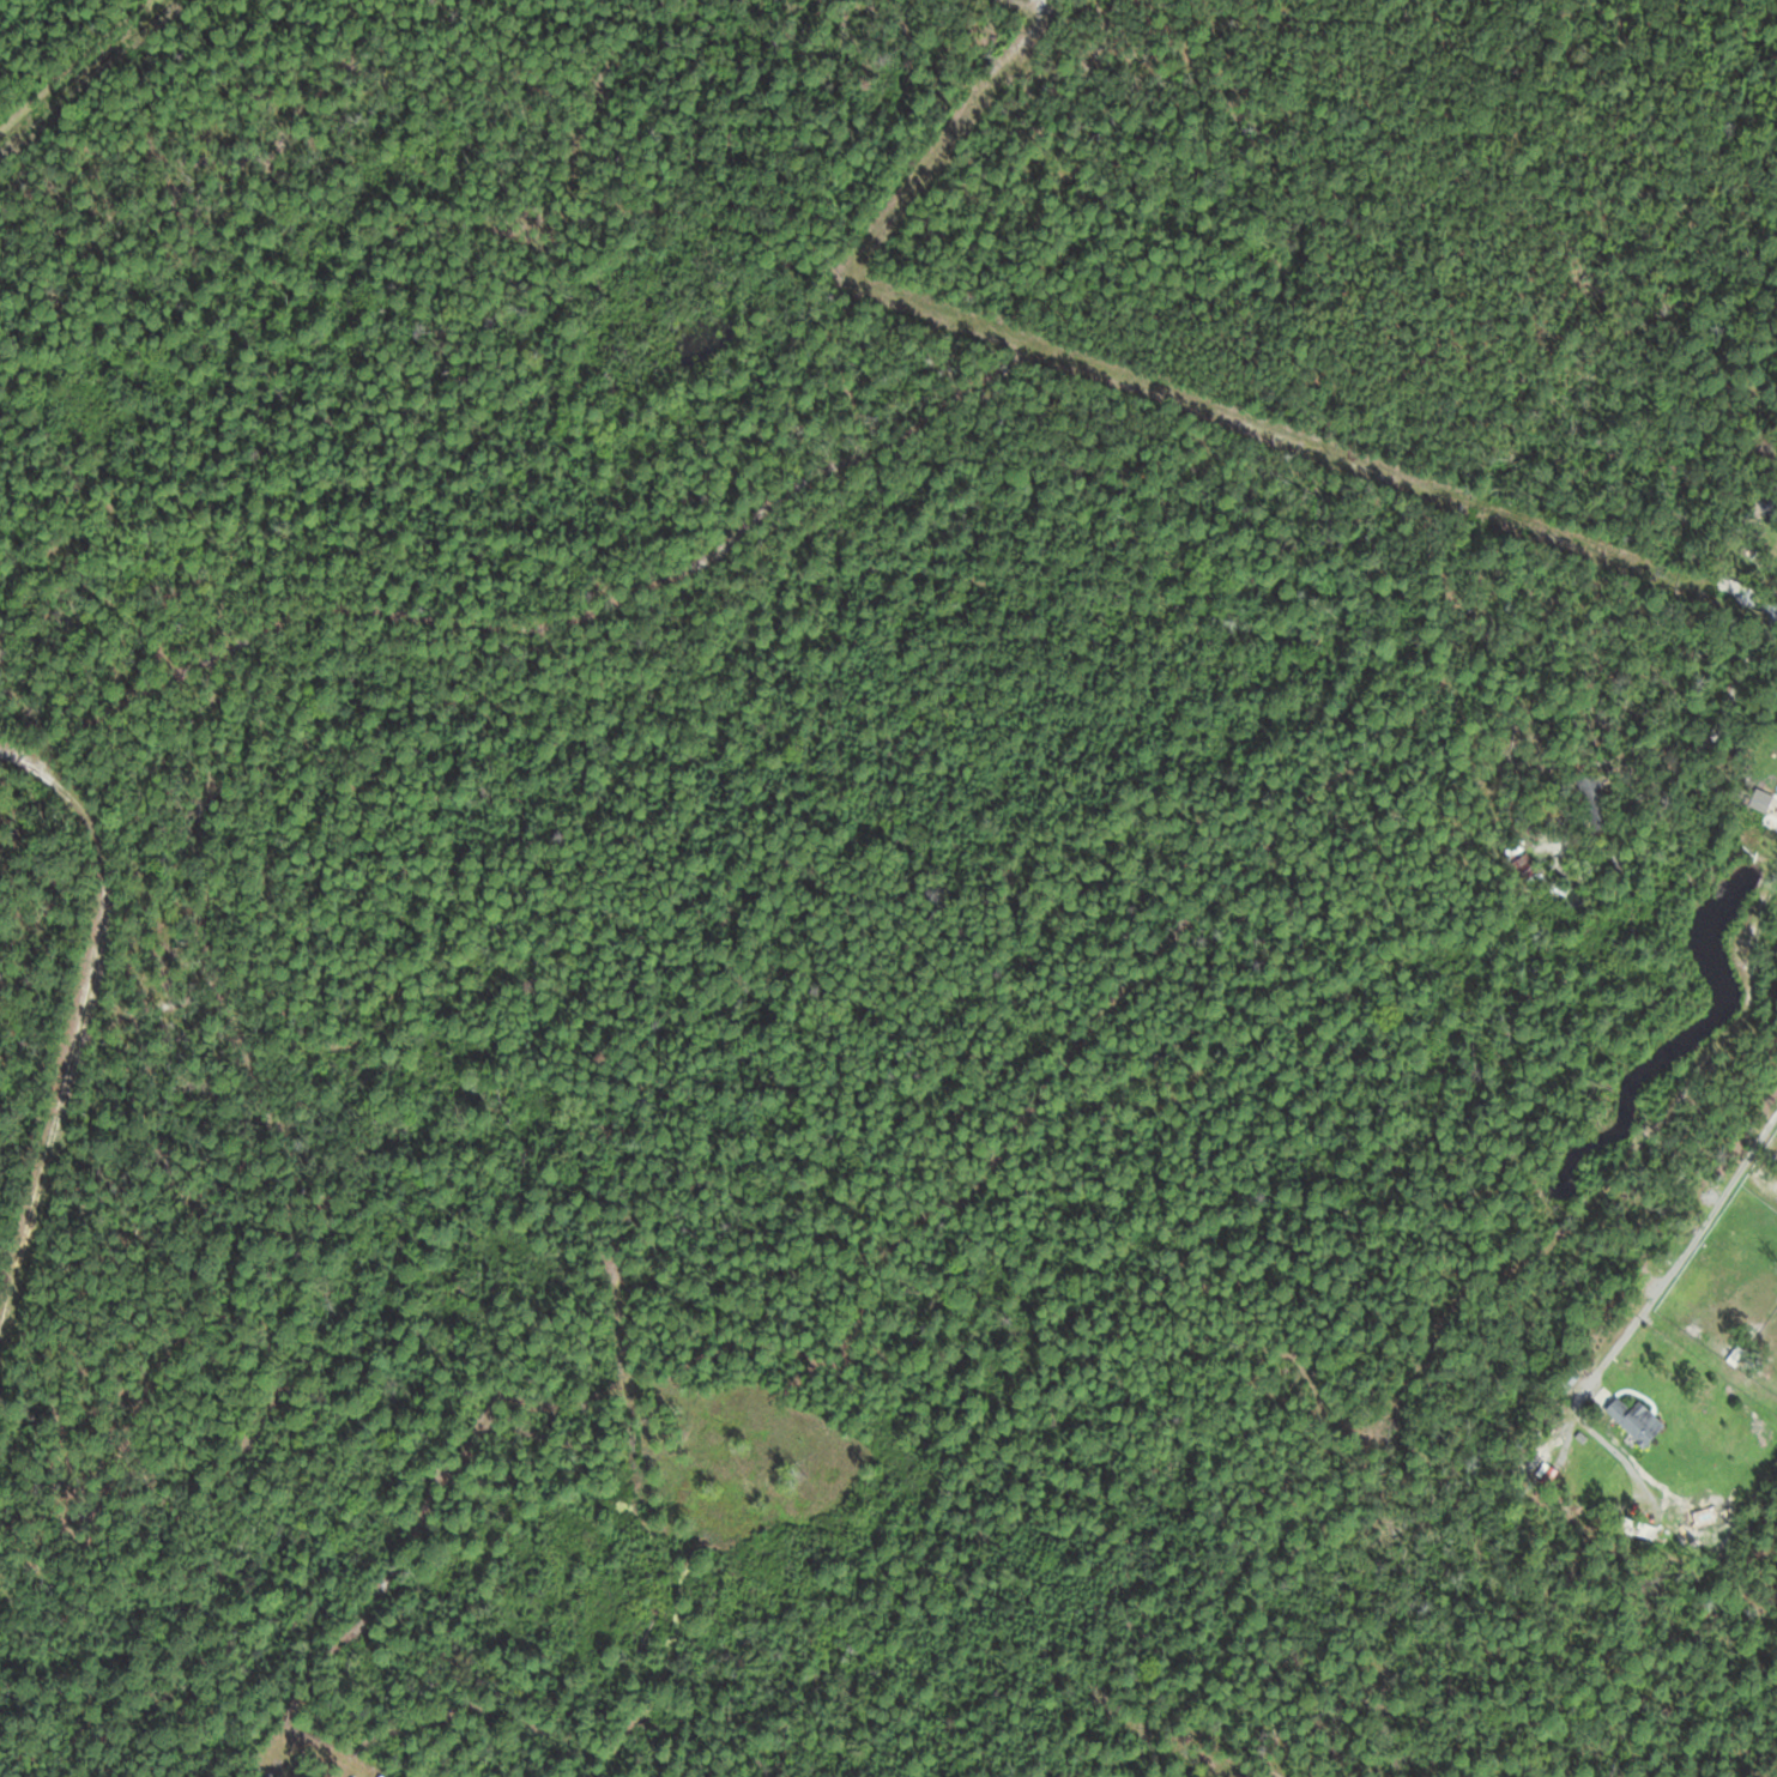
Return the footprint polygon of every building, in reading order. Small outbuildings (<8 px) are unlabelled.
[(1535,838),(1543,829),(1524,811),(1516,820),(1535,838)] [(1641,1450),(1665,1427),(1643,1404),(1633,1413),(1619,1398),(1604,1411),(1641,1450)]
